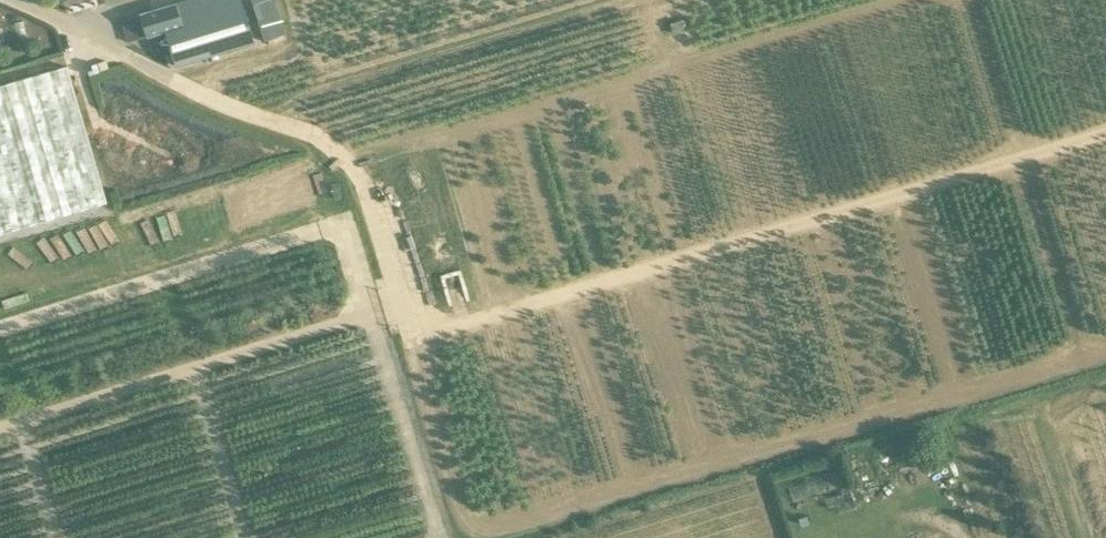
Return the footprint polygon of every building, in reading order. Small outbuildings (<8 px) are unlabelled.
[(164,31),(175,65),(253,40),(240,0),(187,0),(173,4),(180,27),(164,31)] [(269,38),(289,32),(279,0),(257,0),(269,38)] [(158,9),(139,15),(146,37),(164,31),(180,27),(173,4),(158,9)] [(139,15),(122,20),(129,43),(146,37),(139,15)] [(105,199),(65,63),(0,83),(0,231),(105,199)]
